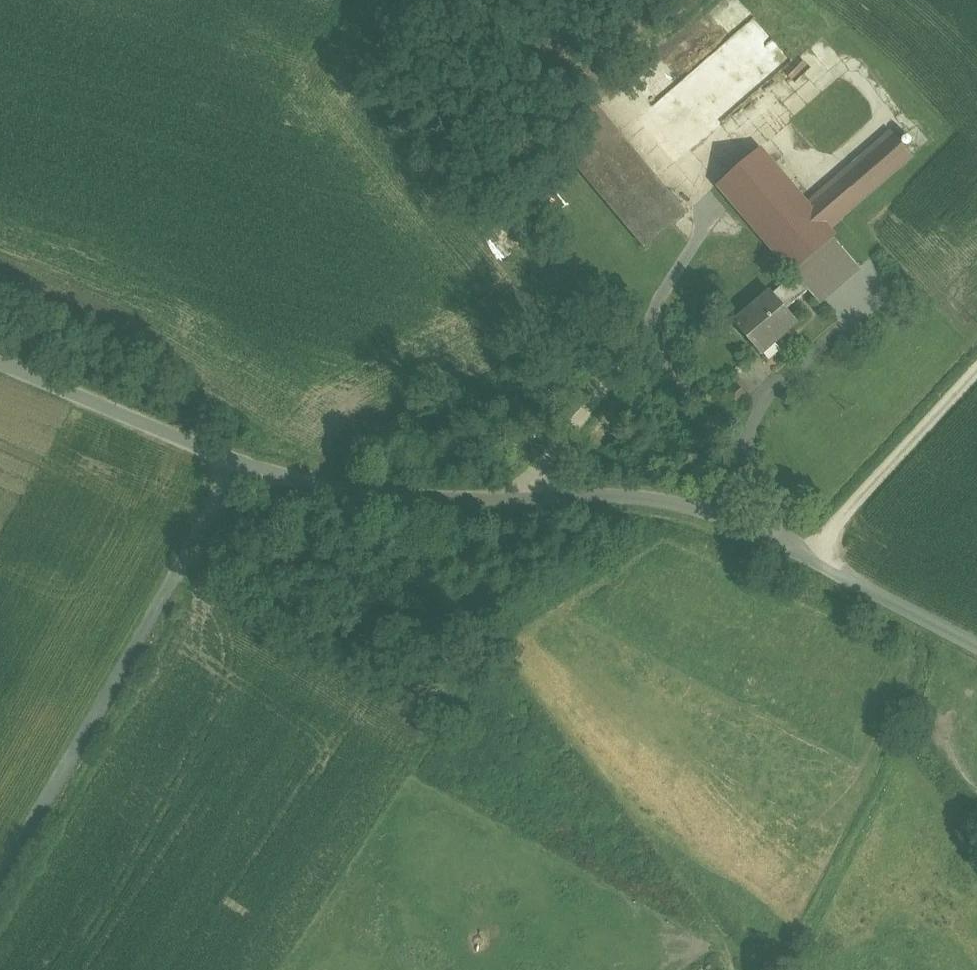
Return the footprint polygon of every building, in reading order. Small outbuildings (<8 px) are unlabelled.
[(686,214),(593,103),(555,135),(647,246),(686,214)] [(809,206),(760,150),(721,184),(796,272),(836,238),(829,230),(915,157),(894,133),(809,206)] [(796,272),(794,273),(810,291),(820,303),(862,268),(836,238),(796,272)] [(772,292),(737,323),(762,353),(763,352),(762,351),(782,333),(784,334),(798,322),(788,310),(810,291),(796,275),(774,294),(772,292)]
